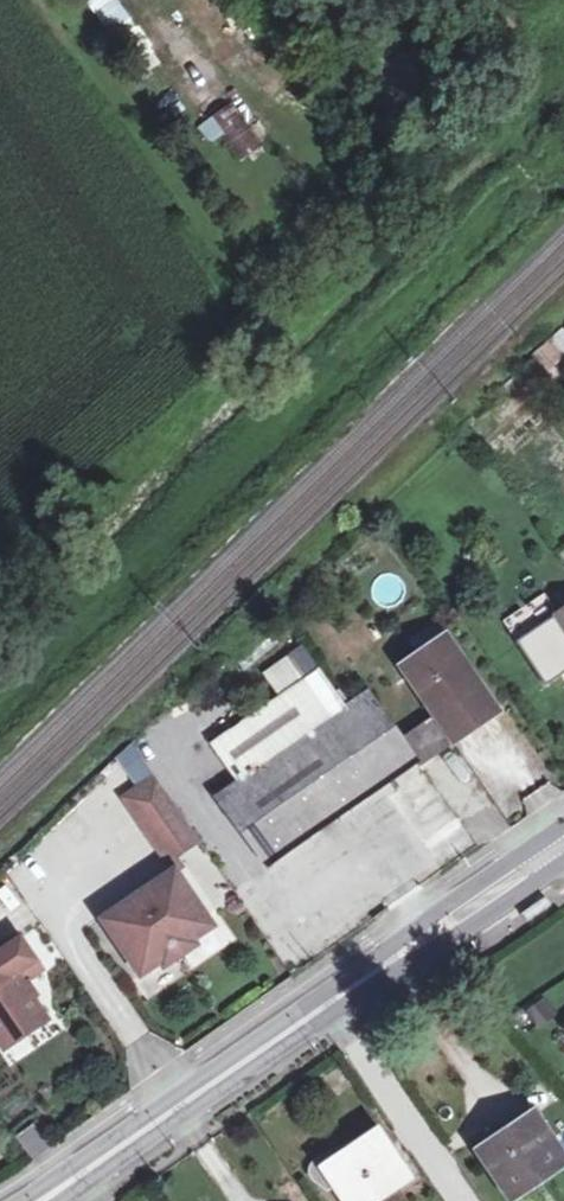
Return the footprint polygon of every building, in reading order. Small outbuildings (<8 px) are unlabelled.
[(139,35),(115,0),(86,0),(119,49),(139,35)] [(231,104),(198,129),(212,147),(223,138),(243,165),(264,149),(231,104)] [(563,360),(563,333),(559,329),(537,357),(555,371),(563,360)] [(559,615),(546,599),(528,611),(546,636),(563,625),(563,627),(563,612),(559,615)] [(346,709),(340,701),(319,671),(211,745),(237,783),(217,798),(269,867),(415,764),(416,765),(496,711),(446,637),(402,667),(434,714),(398,738),(367,694),(346,709)] [(346,709),(367,694),(362,687),(340,701),(346,709)] [(125,798),(167,861),(199,840),(157,777),(125,798)] [(185,935),(189,941),(211,926),(174,870),(101,918),(139,975),(161,960),(157,954),(185,935)] [(549,901),(544,894),(520,911),(526,918),(549,901)] [(22,938),(0,953),(0,1039),(3,1043),(45,1014),(33,997),(29,999),(22,989),(26,987),(17,973),(37,960),(22,938)] [(526,1035),(554,1013),(539,994),(511,1016),(526,1035)] [(533,1116),(479,1151),(511,1198),(563,1162),(563,1160),(533,1116)] [(18,1138),(33,1160),(53,1147),(38,1124),(18,1138)] [(322,1170),(344,1200),(371,1200),(409,1175),(378,1131),(322,1170)]
